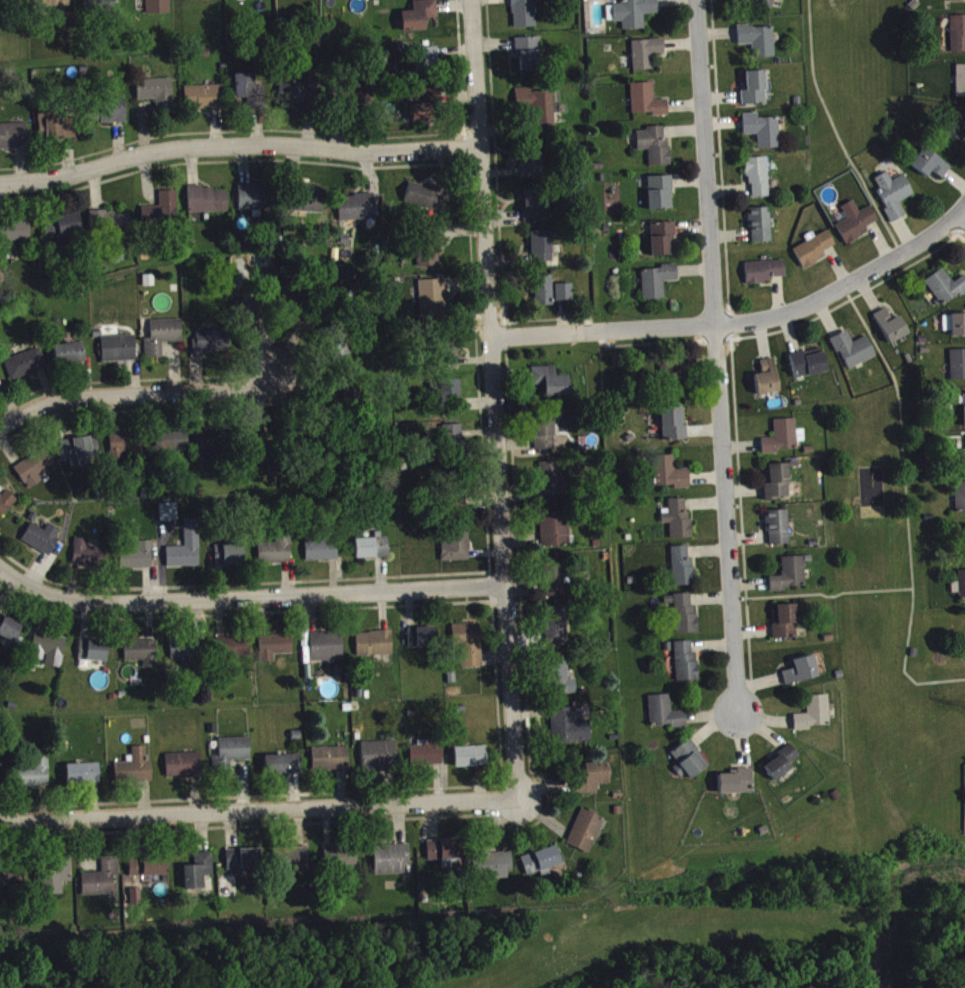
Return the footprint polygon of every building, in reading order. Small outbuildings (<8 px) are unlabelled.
[(70,13),(70,0),(36,0),(35,17),(63,17),(63,13),(70,13)] [(84,14),(122,13),(121,0),(84,0),(84,14)] [(133,1),(147,0),(147,20),(171,19),(170,0),(133,0),(133,1)] [(536,0),(512,0),(514,34),(537,33),(536,0)] [(645,20),(659,19),(658,0),(645,0),(641,0),(641,6),(610,8),(611,28),(623,28),(623,36),(645,35),(645,20)] [(777,0),(757,0),(755,10),(773,14),(777,0)] [(437,5),(414,6),(414,16),(402,17),(403,37),(426,37),(426,24),(438,23),(437,5)] [(951,22),(952,59),(964,58),(964,21),(951,22)] [(776,63),(775,33),(753,33),(753,30),(738,31),(739,50),(753,50),(754,64),(776,63)] [(517,65),(521,64),(521,76),(542,76),(541,42),(516,43),(517,65)] [(653,75),(653,60),(665,60),(665,45),(633,46),(634,76),(653,75)] [(439,75),(438,52),(419,53),(420,76),(439,75)] [(957,70),(957,103),(964,103),(964,71),(957,70)] [(743,110),(767,110),(766,77),(746,77),(747,96),(742,96),(743,110)] [(255,79),(235,80),(236,104),(250,104),(250,111),(266,111),(265,91),(255,91),(255,79)] [(309,90),(280,90),(279,113),(317,113),(317,81),(309,81),(309,90)] [(138,106),(156,106),(156,116),(174,116),(173,85),(138,85),(138,106)] [(669,121),(668,105),(654,106),(653,88),(631,89),(633,120),(654,118),(654,122),(669,121)] [(222,91),(185,92),(186,116),(222,115),(222,91)] [(350,91),(350,110),(368,111),(369,92),(350,91)] [(413,127),(433,127),(433,111),(441,111),(440,94),(419,94),(420,107),(412,107),(413,127)] [(568,119),(568,110),(562,110),(562,94),(516,95),(516,113),(523,113),(523,121),(532,121),(532,133),(556,132),(556,120),(568,119)] [(127,127),(126,105),(90,106),(90,129),(127,127)] [(77,144),(77,125),(51,125),(51,115),(40,115),(40,144),(77,144)] [(964,144),(964,119),(953,115),(943,140),(963,148),(964,144)] [(743,119),(744,141),(758,140),(759,155),(781,154),(779,123),(759,124),(758,119),(743,119)] [(29,154),(28,129),(0,129),(0,155),(29,154)] [(637,136),(638,156),(649,156),(649,172),(669,171),(668,132),(647,132),(647,136),(637,136)] [(544,181),(542,146),(522,147),(524,182),(544,181)] [(944,184),(952,171),(923,153),(912,172),(929,182),(932,177),(944,184)] [(770,203),(768,163),(746,164),(748,203),(770,203)] [(904,180),(893,186),(888,178),(872,186),(894,227),(906,221),(899,208),(915,200),(904,180)] [(673,181),(648,182),(649,215),(674,215),(673,181)] [(405,208),(442,218),(447,196),(411,187),(405,208)] [(239,215),(269,215),(268,189),(239,190),(239,215)] [(189,219),(229,217),(228,193),(188,194),(189,219)] [(324,193),(302,193),(303,217),(325,217),(324,193)] [(525,228),(545,227),(544,194),(524,194),(525,228)] [(179,197),(161,196),(160,212),(143,211),(143,226),(178,227),(179,197)] [(339,202),(340,226),(377,225),(376,200),(339,202)] [(871,212),(860,217),(854,206),(842,212),(848,225),(837,230),(846,248),(880,230),(871,212)] [(771,213),(750,214),(751,248),(772,247),(771,213)] [(130,218),(94,218),(94,241),(130,241),(130,218)] [(44,224),(46,245),(59,243),(59,250),(84,248),(81,220),(44,224)] [(31,246),(31,227),(0,228),(0,254),(13,253),(13,247),(31,246)] [(652,262),(676,261),(675,227),(651,228),(652,262)] [(805,242),(808,247),(794,255),(803,272),(838,253),(828,236),(816,242),(814,238),(805,242)] [(553,237),(531,237),(532,267),(554,267),(553,237)] [(419,272),(441,273),(441,240),(420,239),(419,272)] [(747,290),(773,289),(772,283),(786,282),(785,266),(746,268),(747,290)] [(678,286),(678,270),(662,270),(662,275),(642,275),(643,306),(666,305),(665,286),(678,286)] [(954,289),(944,274),(925,286),(943,313),(964,298),(964,282),(954,289)] [(553,280),(535,281),(536,311),(554,311),(553,280)] [(421,321),(448,320),(446,285),(420,286),(421,321)] [(573,289),(556,290),(556,306),(574,306),(573,289)] [(282,315),(296,319),(294,324),(304,327),(309,307),(286,300),(282,315)] [(900,321),(892,325),(886,314),(874,320),(890,350),(910,340),(900,321)] [(944,320),(944,337),(952,336),(952,342),(964,341),(964,320),(944,320)] [(183,325),(151,326),(152,344),(145,344),(146,364),(164,364),(163,348),(183,347),(183,325)] [(194,359),(230,359),(229,335),(197,336),(198,344),(193,344),(194,359)] [(833,344),(848,376),(877,362),(867,342),(853,348),(848,336),(833,344)] [(102,342),(103,368),(137,367),(136,341),(102,342)] [(54,351),(56,370),(87,367),(85,348),(54,351)] [(460,350),(442,349),(441,373),(459,374),(460,350)] [(12,387),(48,374),(40,353),(4,366),(12,387)] [(805,362),(803,357),(790,360),(795,385),(828,377),(823,354),(814,356),(815,360),(805,362)] [(964,386),(964,355),(951,356),(952,386),(964,386)] [(762,379),(756,380),(758,400),(779,398),(776,364),(761,366),(762,379)] [(569,381),(557,381),(556,372),(532,373),(532,391),(545,391),(546,402),(570,402),(569,381)] [(684,397),(684,379),(668,378),(667,396),(684,397)] [(462,418),(461,385),(445,386),(446,418),(462,418)] [(661,413),(663,447),(688,446),(687,430),(685,430),(684,412),(661,413)] [(537,457),(556,456),(554,419),(535,420),(537,457)] [(763,461),(777,460),(777,456),(795,455),(795,448),(805,447),(805,435),(797,435),(797,424),(774,425),(775,443),(762,444),(763,461)] [(464,430),(443,430),(442,454),(463,455),(464,430)] [(219,434),(197,435),(197,454),(204,454),(204,466),(220,465),(219,434)] [(251,465),(269,466),(270,435),(252,434),(251,465)] [(188,437),(155,437),(155,457),(188,458),(188,437)] [(126,459),(144,459),(143,438),(110,439),(111,469),(126,468),(126,459)] [(95,473),(91,442),(61,446),(63,466),(78,465),(79,474),(95,473)] [(29,496),(50,482),(46,475),(55,469),(45,453),(14,473),(29,496)] [(690,494),(690,474),(675,475),(675,461),(654,461),(654,492),(675,491),(675,495),(690,494)] [(563,467),(542,468),(543,504),(564,503),(563,467)] [(790,504),(788,469),(769,470),(770,490),(764,490),(765,505),(790,504)] [(964,520),(964,488),(956,488),(957,520),(964,520)] [(19,507),(7,495),(1,501),(0,500),(0,524),(19,507)] [(671,544),(691,544),(689,504),(669,505),(670,515),(662,515),(662,529),(671,529),(671,544)] [(161,527),(179,526),(178,509),(161,509),(161,527)] [(768,551),(790,550),(788,516),(767,516),(768,551)] [(571,552),(570,517),(541,518),(542,553),(571,552)] [(63,536),(35,523),(23,547),(50,561),(63,536)] [(167,553),(168,573),(200,572),(199,524),(185,524),(186,552),(167,553)] [(470,531),(444,532),(445,567),(471,566),(470,531)] [(292,541),(277,541),(277,549),(259,549),(260,569),(292,568),(292,541)] [(356,543),(356,564),(390,563),(389,543),(382,543),(382,542),(356,543)] [(90,545),(75,544),(74,572),(105,573),(106,554),(90,553),(90,545)] [(339,565),(338,546),(306,547),(307,567),(339,565)] [(153,574),(153,547),(139,547),(139,555),(120,555),(121,575),(153,574)] [(216,571),(244,570),(244,550),(215,551),(216,571)] [(673,592),(693,592),(692,552),(672,553),(673,592)] [(770,582),(770,598),(786,597),(786,593),(806,592),(805,562),(782,563),(783,582),(770,582)] [(564,602),(563,569),(545,569),(545,603),(564,602)] [(696,639),(695,599),(674,600),(676,640),(696,639)] [(798,643),(797,610),(777,611),(777,622),(773,622),(773,644),(798,643)] [(568,612),(546,612),(547,650),(569,650),(568,612)] [(0,619),(0,641),(15,648),(24,630),(0,619)] [(453,630),(454,653),(462,653),(463,673),(483,672),(481,628),(453,630)] [(437,633),(409,634),(409,654),(437,653),(437,633)] [(393,637),(357,638),(358,662),(394,661),(393,637)] [(68,644),(38,638),(33,663),(46,666),(45,670),(62,674),(68,644)] [(311,639),(312,667),(344,666),(343,638),(311,639)] [(293,641),(261,642),(261,668),(275,668),(275,660),(293,660),(293,641)] [(217,642),(217,661),(250,662),(250,643),(217,642)] [(107,668),(108,648),(80,646),(79,666),(107,668)] [(145,674),(158,673),(158,646),(126,647),(126,667),(145,666),(145,674)] [(204,646),(172,646),(171,666),(204,667),(204,646)] [(696,687),(696,647),(676,647),(676,687),(696,687)] [(793,666),(795,674),(783,677),(785,691),(818,683),(814,661),(793,666)] [(569,684),(569,667),(553,667),(554,700),(577,699),(577,684),(569,684)] [(686,733),(686,717),(672,717),(671,700),(649,701),(650,732),(672,731),(672,733),(686,733)] [(807,701),(807,720),(794,720),(795,737),(811,736),(811,732),(830,731),(829,701),(807,701)] [(591,747),(591,726),(577,727),(577,713),(554,714),(555,748),(591,747)] [(220,763),(213,763),(213,769),(252,768),(251,743),(219,744),(220,763)] [(679,769),(676,772),(688,787),(710,770),(690,744),(671,759),(679,769)] [(410,771),(444,770),(443,745),(418,746),(418,751),(409,751),(410,771)] [(363,748),(363,777),(397,776),(397,747),(363,748)] [(763,771),(774,785),(802,764),(791,750),(763,771)] [(153,785),(153,767),(148,767),(147,752),(130,753),(131,768),(115,769),(115,786),(153,785)] [(455,773),(489,771),(488,752),(455,753),(455,773)] [(350,753),(313,754),(313,777),(350,777),(350,753)] [(202,759),(167,760),(167,784),(203,783),(202,759)] [(302,760),(265,761),(265,781),(303,780),(302,760)] [(50,792),(49,766),(17,767),(18,793),(50,792)] [(101,769),(67,770),(68,789),(101,788),(101,769)] [(576,799),(597,800),(598,790),(610,790),(610,770),(577,769),(576,799)] [(738,780),(719,780),(719,800),(752,799),(752,774),(738,774),(738,780)] [(590,860),(605,825),(582,814),(567,850),(590,860)] [(429,866),(462,865),(461,845),(428,847),(429,866)] [(411,870),(410,850),(375,851),(376,881),(406,880),(405,870),(411,870)] [(562,870),(556,851),(521,862),(528,882),(541,878),(543,883),(552,880),(550,874),(562,870)] [(309,852),(287,853),(287,878),(309,878),(309,852)] [(358,855),(327,854),(326,875),(358,876),(358,855)] [(227,876),(253,875),(253,855),(227,856),(227,876)] [(184,872),(186,902),(205,902),(204,882),(214,882),(213,858),(195,859),(195,871),(184,872)] [(512,884),(511,858),(482,859),(483,885),(512,884)] [(103,879),(83,879),(83,901),(117,901),(116,862),(102,863),(103,879)] [(43,901),(63,901),(63,888),(73,888),(73,865),(52,865),(52,875),(43,875),(43,901)] [(143,866),(143,882),(167,881),(167,865),(143,866)] [(25,893),(25,871),(0,872),(0,894),(25,893)] [(238,882),(221,883),(222,899),(238,898),(238,882)]
